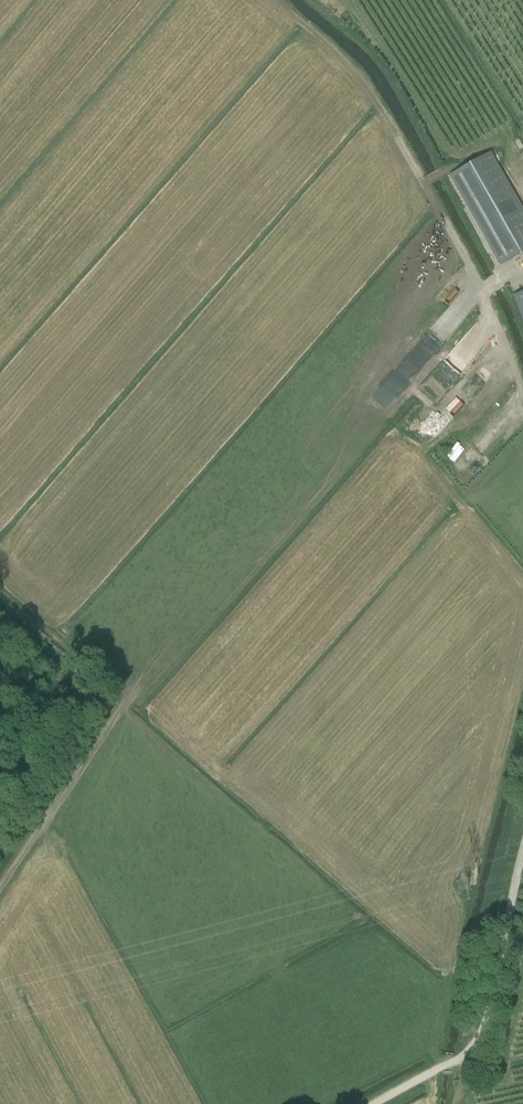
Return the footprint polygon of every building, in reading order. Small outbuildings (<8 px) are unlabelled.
[(467,206),(501,265),(522,253),(522,213),(522,214),(505,184),(506,184),(489,153),(450,175),(467,206)] [(522,322),(522,292),(513,295),(522,322)] [(477,320),(419,388),(435,402),(493,334),(477,320)]
